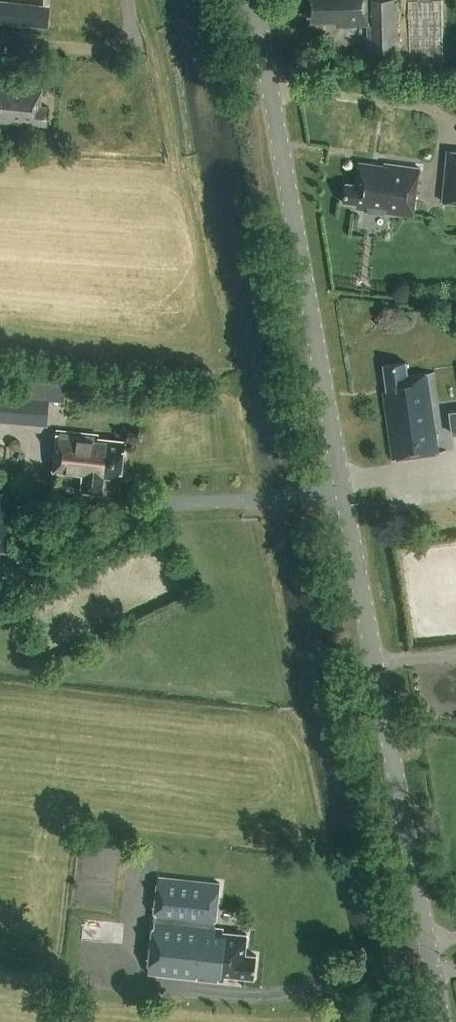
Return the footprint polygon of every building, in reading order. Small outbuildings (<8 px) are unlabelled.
[(368,24),(367,0),(311,0),(311,20),(337,19),(337,24),(368,24)] [(398,50),(397,0),(372,0),(373,25),(367,25),(368,50),(398,50)] [(49,107),(41,106),(42,90),(0,86),(0,120),(47,125),(49,107)] [(455,203),(455,151),(446,150),(441,201),(455,203)] [(345,182),(343,202),(357,204),(356,210),(385,214),(384,216),(386,216),(386,214),(412,218),(419,168),(384,163),(383,167),(375,166),(375,164),(359,162),(356,184),(345,182)] [(439,452),(428,373),(409,376),(407,362),(384,365),(388,390),(381,391),(391,459),(439,452)] [(30,421),(32,396),(0,394),(0,418),(30,421)] [(122,478),(126,441),(98,438),(99,435),(59,430),(54,471),(84,474),(83,491),(103,493),(105,477),(122,478)] [(11,552),(18,484),(0,482),(0,550),(11,552)] [(158,876),(148,972),(198,978),(199,976),(217,978),(216,980),(223,980),(224,974),(254,977),(256,955),(245,953),(247,933),(222,931),(223,927),(215,927),(220,883),(158,876)]
